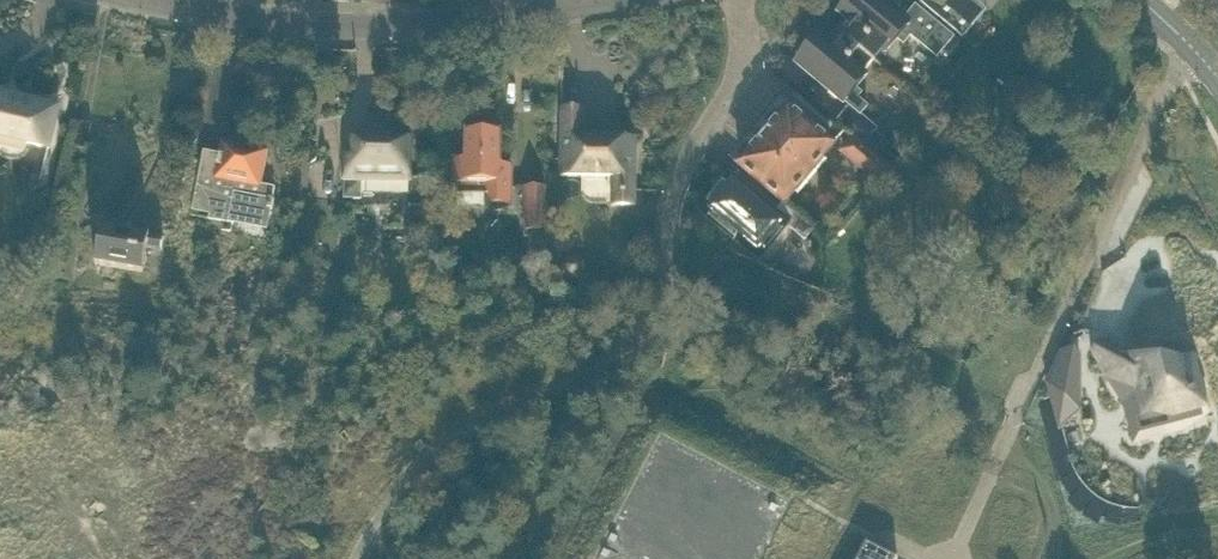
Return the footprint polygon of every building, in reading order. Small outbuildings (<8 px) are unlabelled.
[(882,0),(855,0),(843,14),(852,21),(843,33),(839,29),(838,30),(875,60),(895,36),(899,39),(904,42),(906,42),(910,37),(937,61),(957,38),(919,6),(906,20),(882,0)] [(921,2),(964,38),(976,23),(975,0),(923,0),(921,2)] [(854,85),(875,60),(838,30),(842,34),(832,45),(824,37),(801,65),(812,74),(850,106),(838,121),(866,145),(880,129),(852,106),(864,93),(854,85)] [(61,105),(0,90),(0,136),(51,148),(61,105)] [(586,108),(564,108),(563,108),(562,176),(614,177),(613,206),(636,206),(637,138),(585,137),(586,108)] [(833,147),(800,118),(789,109),(770,132),(767,129),(758,140),(761,143),(742,166),(753,175),(784,202),(785,203),(786,203),(833,147)] [(501,166),(501,134),(469,133),(468,160),(457,160),(457,184),(460,184),(460,196),(489,196),(490,206),(512,206),(512,166),(501,166)] [(353,152),(347,152),(346,199),(363,199),(363,192),(410,192),(410,180),(410,138),(389,138),(389,137),(353,137),(353,152)] [(893,169),(855,137),(847,147),(859,156),(854,162),(869,175),(874,169),(885,179),(893,169)] [(262,168),(265,155),(225,147),(223,156),(206,153),(206,150),(205,150),(193,207),(211,211),(210,218),(225,221),(223,230),(232,231),(234,223),(235,222),(234,222),(235,216),(269,223),(272,209),(273,209),(275,200),(274,199),(276,187),(262,184),(265,169),(262,168)] [(775,213),(743,186),(732,177),(704,210),(760,257),(787,224),(806,239),(816,228),(786,203),(785,203),(784,202),(775,213)] [(525,185),(526,186),(530,231),(554,231),(551,185),(525,185)] [(150,237),(150,236),(103,228),(96,265),(142,273),(147,247),(162,250),(164,239),(150,237)] [(532,237),(532,238),(532,262),(550,262),(550,234),(531,234),(532,237)] [(1101,342),(1093,355),(1101,367),(1110,381),(1122,400),(1126,406),(1134,437),(1135,441),(1136,441),(1135,436),(1150,432),(1151,437),(1153,436),(1152,432),(1161,430),(1162,434),(1163,434),(1162,429),(1171,427),(1172,431),(1173,431),(1172,427),(1190,422),(1191,426),(1192,426),(1191,421),(1209,417),(1193,359),(1155,369),(1152,358),(1125,355),(1101,342)] [(1067,352),(1051,387),(1056,404),(1078,408),(1078,354),(1067,352)] [(352,450),(357,445),(347,434),(342,438),(352,450)] [(899,558),(867,541),(857,558),(898,558),(899,558)]
